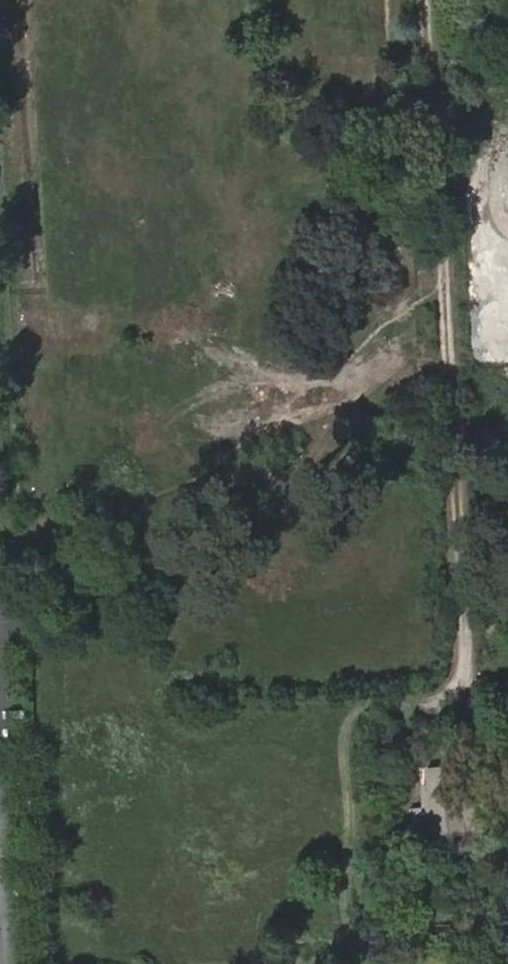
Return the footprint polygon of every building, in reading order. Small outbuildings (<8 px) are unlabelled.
[(464,840),(463,821),(462,821),(460,784),(427,786),(432,842),(464,840)] [(484,820),(463,821),(464,840),(465,855),(486,854),(484,820)]
